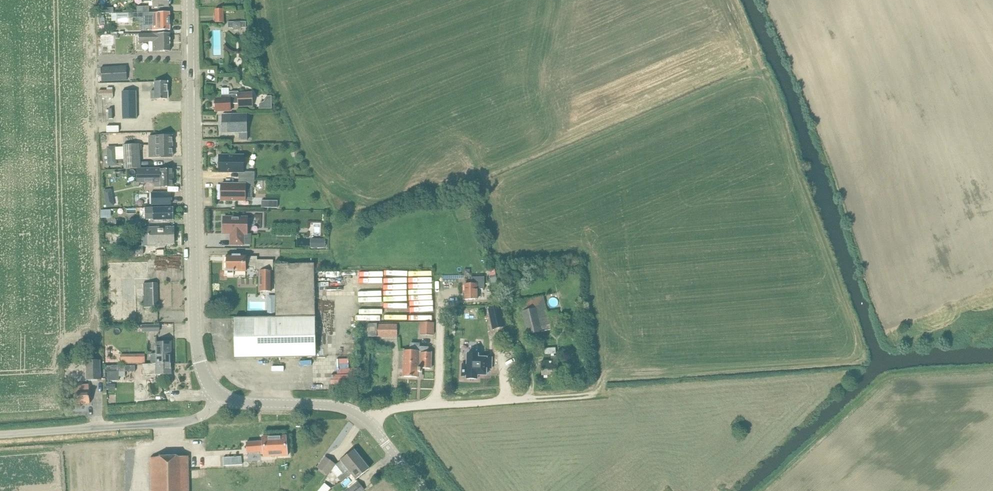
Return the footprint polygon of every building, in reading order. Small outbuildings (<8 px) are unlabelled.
[(137,13),(132,13),(132,18),(144,18),(144,26),(151,26),(151,31),(160,31),(170,30),(169,12),(159,12),(151,13),(149,13),(141,13),(139,13),(138,13),(137,13)] [(116,14),(107,15),(107,21),(117,21),(117,23),(132,23),(132,18),(132,13),(116,14)] [(246,28),(246,22),(228,22),(228,28),(233,28),(235,30),(239,30),(241,28),(246,28)] [(152,34),(152,33),(139,34),(139,43),(149,43),(149,51),(170,51),(170,33),(152,34)] [(121,81),(127,81),(127,66),(101,67),(102,82),(115,82),(115,81),(120,80),(121,80),(121,81)] [(151,100),(155,100),(168,99),(168,81),(154,82),(154,92),(151,92),(151,100)] [(229,92),(229,88),(222,88),(222,95),(221,95),(221,98),(215,98),(215,111),(230,111),(230,105),(238,105),(238,107),(253,107),(253,92),(239,93),(239,92),(229,92)] [(113,98),(113,95),(113,90),(99,91),(99,95),(103,95),(107,95),(107,98),(113,98)] [(136,119),(136,91),(122,91),(123,119),(136,119)] [(247,141),(246,114),(222,115),(222,123),(222,133),(239,132),(239,141),(247,141)] [(151,157),(172,157),(172,136),(150,137),(150,145),(151,145),(151,157)] [(117,159),(118,159),(124,159),(125,163),(125,169),(140,168),(139,144),(124,145),(124,147),(116,147),(107,147),(108,166),(117,165),(117,159)] [(255,179),(255,172),(243,172),(244,156),(220,156),(219,172),(239,172),(239,178),(254,178),(254,179),(255,179)] [(173,187),(173,169),(137,170),(137,182),(155,182),(155,187),(173,187)] [(254,188),(254,179),(254,178),(239,178),(239,184),(221,184),(221,201),(245,201),(245,188),(254,188)] [(171,192),(151,193),(151,205),(171,204),(171,192)] [(114,199),(106,200),(107,207),(115,206),(114,199)] [(174,220),(173,208),(153,208),(153,209),(145,209),(145,219),(134,219),(134,227),(146,227),(146,219),(153,219),(153,220),(174,220)] [(247,234),(247,218),(224,217),(224,234),(232,234),(232,238),(231,238),(231,245),(244,245),(244,234),(247,234)] [(149,246),(158,246),(157,244),(174,244),(174,228),(148,228),(149,246)] [(272,291),(272,270),(264,270),(264,268),(257,260),(257,257),(246,257),(246,256),(226,256),(226,271),(227,271),(227,273),(234,273),(234,271),(246,271),(246,266),(257,266),(260,269),(260,291),(272,291)] [(180,259),(164,259),(164,276),(180,276),(180,259)] [(235,358),(315,357),(313,264),(275,265),(276,310),(276,317),(264,318),(234,318),(235,358)] [(328,266),(327,282),(339,283),(340,267),(328,266)] [(178,286),(187,286),(187,277),(178,277),(178,286)] [(465,300),(477,300),(477,290),(485,289),(485,277),(471,277),(471,284),(465,284),(465,300)] [(144,308),(155,307),(155,283),(144,283),(144,308)] [(548,314),(543,296),(519,302),(527,336),(562,327),(558,311),(548,314)] [(500,307),(488,310),(493,329),(505,327),(500,307)] [(433,335),(433,323),(421,323),(420,335),(433,335)] [(378,337),(397,337),(397,324),(378,324),(377,324),(368,324),(368,337),(378,337)] [(151,364),(171,364),(171,342),(156,342),(156,354),(151,354),(151,364)] [(418,368),(419,347),(419,344),(411,344),(410,350),(404,350),(403,377),(418,377),(418,373),(422,373),(422,368),(418,368)] [(431,369),(431,353),(428,353),(428,348),(419,347),(418,368),(422,368),(431,369)] [(554,357),(554,354),(556,354),(556,348),(542,349),(543,355),(551,354),(551,357),(551,362),(541,363),(542,376),(558,375),(558,374),(565,374),(564,365),(558,366),(557,357),(554,357)] [(352,354),(355,365),(361,363),(358,352),(352,354)] [(462,364),(462,376),(466,376),(466,379),(477,379),(478,375),(486,375),(486,369),(491,369),(492,358),(478,357),(478,354),(467,354),(467,365),(462,364)] [(67,364),(73,361),(70,356),(64,359),(67,364)] [(86,380),(101,380),(101,360),(86,361),(86,380)] [(172,375),(171,364),(151,364),(142,364),(142,374),(156,374),(156,375),(172,375)] [(358,370),(340,370),(341,380),(358,379),(358,370)] [(88,384),(74,385),(76,405),(90,404),(89,392),(88,384)] [(288,455),(287,446),(287,436),(262,437),(262,442),(246,443),(247,453),(261,452),(261,454),(263,454),(263,457),(288,455)] [(354,450),(336,464),(344,474),(362,460),(354,450)] [(188,456),(151,457),(152,490),(189,490),(188,456)] [(241,457),(223,458),(224,466),(242,465),(241,457)] [(332,470),(336,465),(325,457),(317,468),(327,476),(332,470)] [(356,480),(369,469),(362,460),(344,474),(347,478),(352,475),(356,480)] [(347,478),(344,474),(338,478),(341,483),(347,478)]
